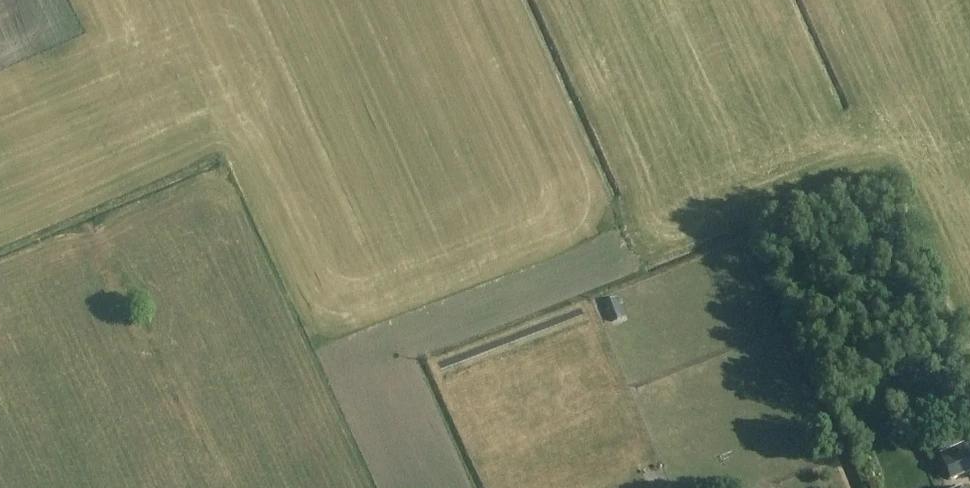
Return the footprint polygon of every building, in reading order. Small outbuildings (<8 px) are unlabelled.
[(943,455),(940,456),(951,480),(969,471),(969,449),(968,446),(969,445),(969,428),(938,442),(943,455)]
